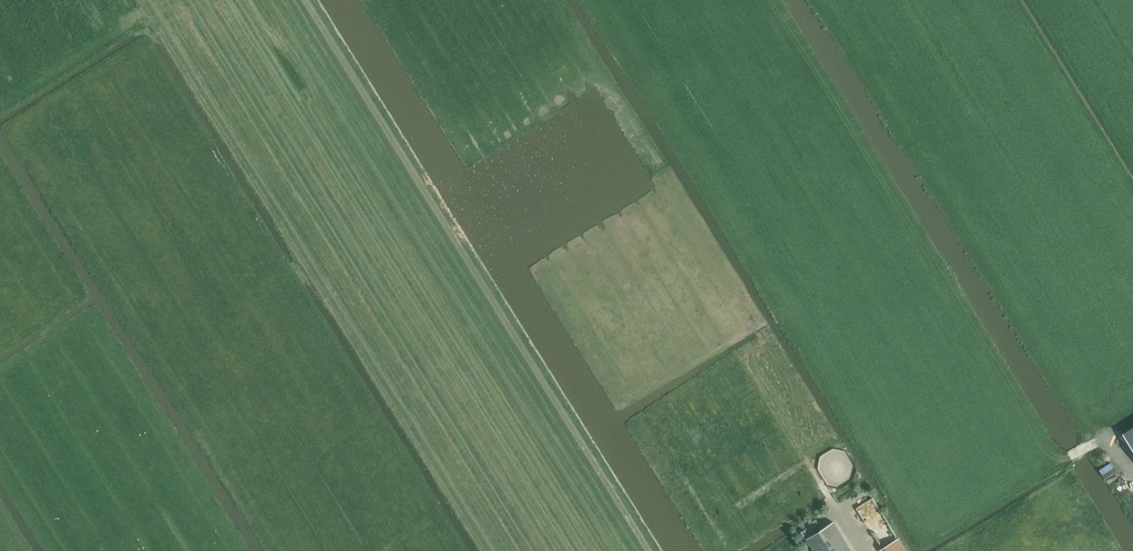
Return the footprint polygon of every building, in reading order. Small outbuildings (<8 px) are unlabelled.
[(1124,433),(1132,448),(1132,428),(1124,433)] [(882,547),(899,537),(874,496),(857,506),(882,547)] [(807,538),(815,550),(852,550),(834,522),(807,538)] [(880,549),(882,550),(907,550),(899,538),(880,549)]
